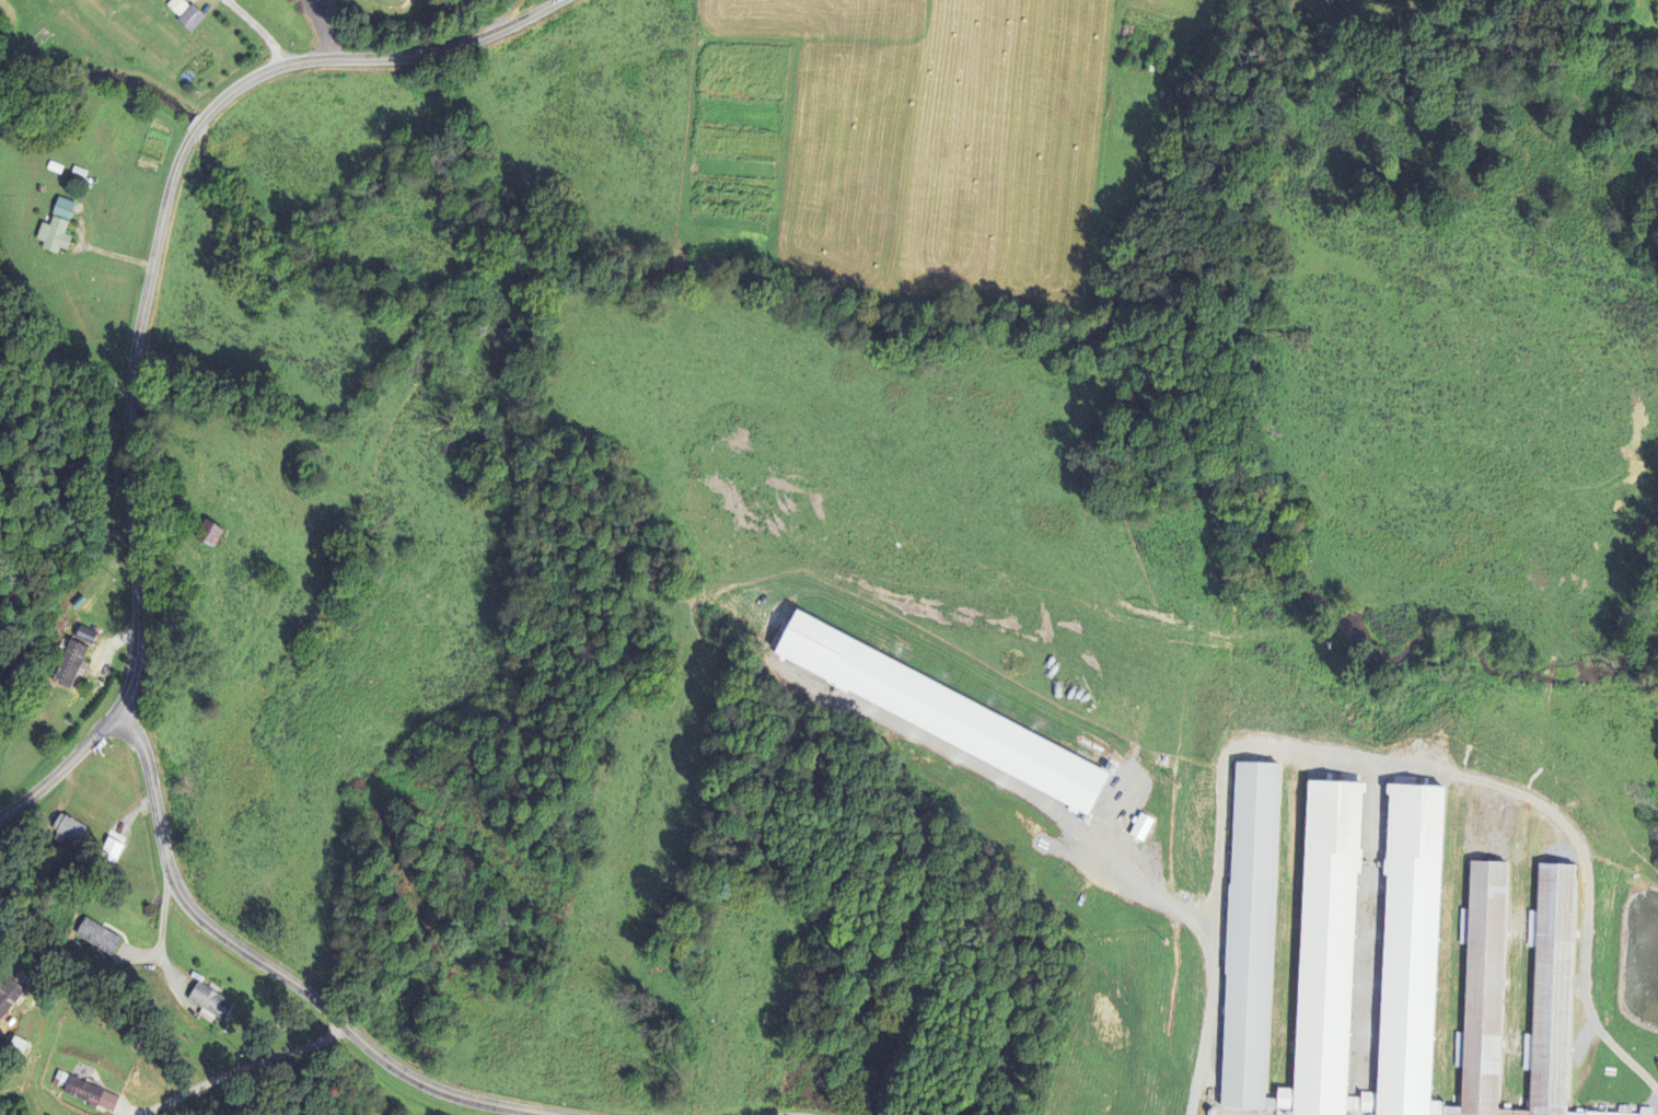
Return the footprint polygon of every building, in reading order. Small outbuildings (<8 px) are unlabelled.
[(178,19),(189,8),(180,0),(174,0),(167,7),(178,19)] [(206,19),(192,6),(177,23),(190,35),(206,19)] [(75,205),(58,199),(49,227),(41,225),(36,242),(43,245),(41,252),(57,256),(59,250),(67,253),(71,238),(65,236),(75,205)] [(1074,800),(1069,811),(1091,820),(1115,766),(792,623),(772,667),(1074,800)] [(93,646),(97,634),(79,629),(76,641),(93,646)] [(86,648),(67,643),(55,686),(73,691),(86,648)] [(1280,764),(1234,762),(1223,1110),(1269,1112),(1280,764)] [(1308,781),(1296,1090),(1278,1089),(1277,1110),(1293,1111),(1293,1109),(1439,1114),(1568,1114),(1568,1091),(1569,1091),(1577,866),(1539,864),(1530,1112),(1499,1111),(1508,863),(1471,861),(1462,1109),(1444,1108),(1445,1103),(1434,1102),(1446,786),(1391,784),(1379,1094),(1362,1093),(1361,1099),(1351,1098),(1363,783),(1308,781)] [(1130,837),(1145,843),(1155,820),(1140,814),(1130,837)] [(50,835),(78,849),(88,829),(59,815),(50,835)] [(75,935),(112,958),(122,941),(85,918),(75,935)] [(1,1022),(23,990),(6,978),(0,986),(0,1022),(1,1022)] [(187,1002),(223,1022),(233,1004),(197,984),(187,1002)] [(62,1096),(113,1114),(120,1096),(69,1078),(62,1096)]
